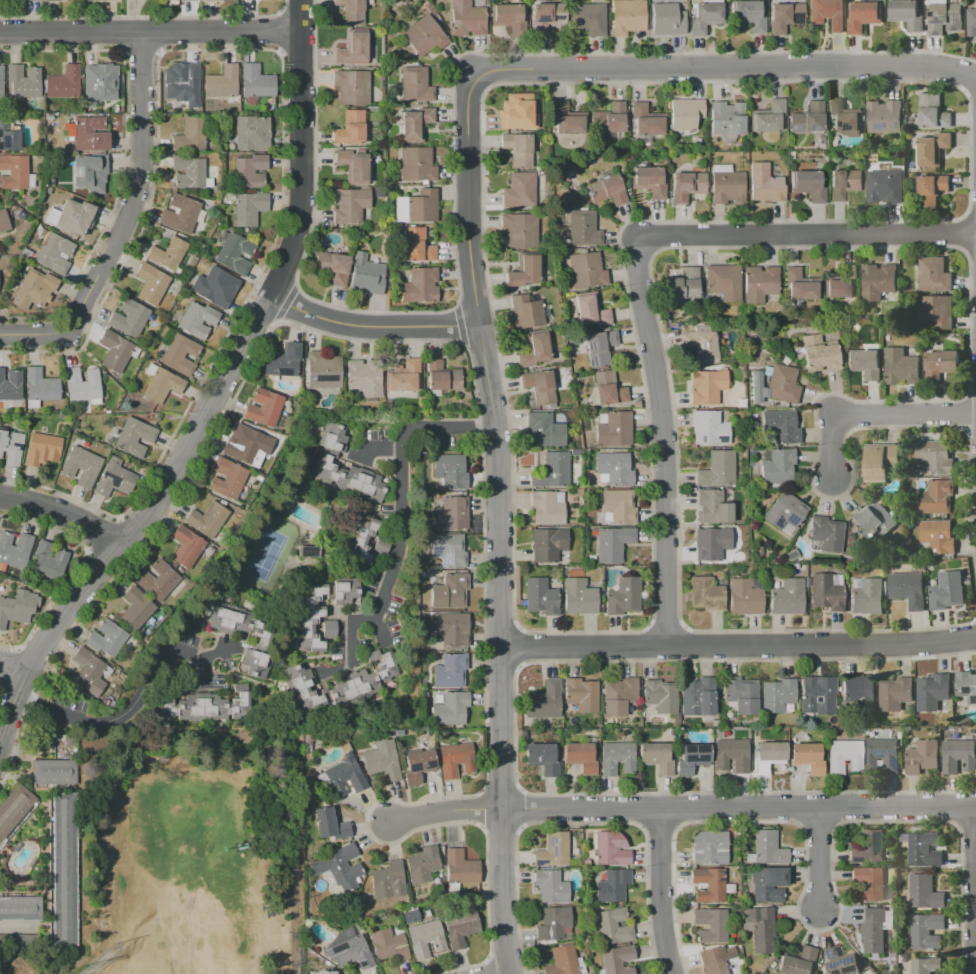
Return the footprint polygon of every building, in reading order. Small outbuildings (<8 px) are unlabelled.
[(333,5),(333,0),(363,0),(363,25),(343,25),(343,5),(333,5)] [(451,10),(450,0),(470,0),(470,7),(484,7),(485,35),(471,35),(471,31),(467,31),(467,35),(451,35),(451,29),(451,10)] [(611,35),(611,0),(645,0),(645,30),(628,30),(628,35),(611,35)] [(701,2),(701,0),(722,0),(722,24),(705,24),(705,36),(690,36),(690,19),(694,19),(694,2),(701,2)] [(749,33),(749,21),(733,21),(733,0),(760,0),(760,16),(765,16),(765,33),(749,33)] [(809,18),(809,0),(844,0),(844,32),(830,32),(830,18),(822,18),(822,24),(810,24),(810,18),(809,18)] [(892,8),(892,0),(918,0),(919,15),(924,15),(924,30),(909,30),(908,21),(890,21),(890,8),(892,8)] [(854,18),(854,1),(882,1),(882,23),(864,23),(864,35),(849,35),(849,18),(854,18)] [(532,35),(532,3),(565,3),(565,23),(547,23),(547,35),(532,35)] [(587,37),(587,29),(570,29),(570,3),(605,3),(605,37),(587,37)] [(652,33),(652,3),(677,3),(677,16),(685,16),(685,33),(652,33)] [(770,3),(804,3),(804,24),(785,24),(785,35),(770,35),(770,3)] [(930,35),(930,3),(964,3),(964,31),(948,31),(947,23),(944,23),(944,35),(930,35)] [(491,25),(491,4),(522,4),(522,36),(509,36),(509,25),(491,25)] [(968,8),(975,8),(975,35),(968,36),(968,8)] [(419,58),(400,33),(427,12),(449,41),(437,50),(434,46),(419,58)] [(366,60),(351,60),(351,64),(333,64),(333,49),(349,49),(349,31),(365,31),(366,60)] [(276,97),(241,96),(241,62),(259,62),(259,75),(276,75),(276,97)] [(45,97),(45,76),(64,76),(64,63),(79,63),(79,97),(45,97)] [(84,65),(96,65),(96,63),(111,63),(111,65),(116,65),(116,100),(94,100),(94,107),(84,107),(84,65)] [(198,98),(166,97),(166,76),(184,76),(184,63),(198,63),(198,98)] [(237,63),(237,97),(203,97),(203,75),(222,75),(222,63),(237,63)] [(7,65),(22,65),(22,77),(26,77),(26,68),(41,68),(41,96),(11,96),(11,82),(7,82),(7,65)] [(434,101),(402,101),(401,67),(425,67),(426,87),(433,87),(434,101)] [(338,105),(337,85),(333,85),(332,70),(341,70),(341,71),(368,70),(369,104),(338,105)] [(920,127),(920,92),(942,93),(941,112),(952,112),(952,128),(920,127)] [(531,94),(532,128),(500,128),(499,110),(506,110),(506,94),(531,94)] [(828,98),(843,98),(843,109),(862,109),(862,130),(833,130),(833,116),(828,116),(828,98)] [(669,100),(703,99),(703,118),(695,118),(695,131),(670,131),(669,100)] [(750,110),(769,110),(769,99),(784,99),(784,115),(779,115),(780,131),(750,131),(750,110)] [(551,101),(567,100),(567,112),(584,112),(584,133),(555,133),(555,118),(551,118),(551,101)] [(902,132),(869,132),(869,101),(880,101),(880,103),(887,103),(887,100),(902,100),(902,132)] [(590,112),(610,112),(609,101),(624,101),(624,132),(590,132),(590,112)] [(789,113),(807,113),(807,101),(823,101),(823,132),(789,132),(789,113)] [(665,113),(665,134),(633,134),(633,126),(631,126),(630,102),(646,102),(646,114),(665,113)] [(710,102),(725,102),(725,105),(732,105),(732,103),(744,102),(744,134),(710,134),(710,102)] [(422,142),(402,143),(401,112),(416,111),(416,109),(433,108),(433,124),(422,124),(422,142)] [(363,144),(332,144),(332,129),(344,129),(343,110),(363,110),(363,144)] [(204,117),(204,151),(171,151),(171,135),(184,135),(184,116),(204,117)] [(235,150),(235,116),(255,116),(255,117),(269,117),(269,150),(235,150)] [(20,150),(0,150),(0,117),(9,117),(9,131),(20,131),(20,150)] [(73,151),(73,117),(105,117),(105,130),(93,130),(93,133),(108,133),(108,151),(73,151)] [(942,148),(941,167),(919,166),(920,136),(933,137),(934,132),(953,132),(952,148),(942,148)] [(511,167),(510,149),(500,149),(500,134),(531,134),(531,167),(511,167)] [(436,181),(400,181),(399,147),(430,146),(431,166),(436,166),(436,181)] [(367,185),(345,185),(345,165),(335,165),(335,150),(366,149),(367,185)] [(27,188),(0,188),(0,177),(8,176),(8,170),(0,170),(0,155),(27,155),(27,188)] [(106,155),(106,175),(105,175),(105,182),(103,182),(103,193),(87,193),(87,189),(73,189),(73,155),(106,155)] [(234,187),(234,158),(250,158),(250,155),(267,155),(267,170),(254,169),(254,173),(264,174),(263,187),(234,187)] [(172,156),(189,156),(189,158),(204,158),(204,188),(175,187),(175,174),(185,174),(185,170),(171,170),(172,156)] [(784,202),(751,202),(751,162),(767,162),(767,177),(784,177),(784,202)] [(631,167),(660,167),(660,183),(663,183),(664,199),(649,199),(649,188),(631,188),(631,167)] [(830,170),(863,170),(863,190),(845,190),(845,202),(830,202),(830,170)] [(869,170),(902,170),(903,203),(869,203),(869,170)] [(792,171),(819,171),(819,187),(824,187),(824,204),(811,204),(811,190),(792,190),(792,171)] [(509,172),(534,172),(535,207),(502,207),(502,189),(509,189),(509,172)] [(711,172),(744,172),(744,204),(711,204),(711,172)] [(586,185),(617,173),(628,201),(613,207),(610,198),(593,204),(586,185)] [(671,173),(706,173),(706,193),(687,193),(687,205),(671,205),(671,173)] [(920,175),(950,175),(950,193),(939,193),(939,196),(937,196),(937,209),(919,209),(920,175)] [(436,221),(394,222),(393,197),(420,197),(420,189),(436,188),(436,221)] [(369,189),(369,207),(360,207),(361,223),(333,223),(333,209),(336,209),(336,205),(333,205),(333,189),(369,189)] [(190,234),(158,222),(163,208),(177,213),(179,209),(167,205),(172,192),(202,203),(190,234)] [(234,226),(234,193),(268,194),(268,212),(255,212),(255,226),(234,226)] [(65,199),(79,204),(80,202),(96,208),(88,229),(84,227),(80,236),(44,222),(49,208),(59,212),(65,199)] [(10,228),(0,231),(0,209),(3,208),(10,228)] [(21,220),(15,216),(19,210),(25,214),(21,220)] [(568,210),(593,210),(593,230),(600,230),(600,245),(568,245),(568,210)] [(500,214),(537,214),(537,248),(505,248),(505,228),(500,228),(500,214)] [(38,235),(34,232),(37,226),(42,228),(38,235)] [(435,260),(404,261),(403,227),(423,227),(424,246),(435,246),(435,260)] [(243,276),(213,260),(220,248),(215,246),(223,230),(228,233),(229,231),(256,245),(250,257),(240,252),(237,257),(250,264),(243,276)] [(33,261),(48,231),(75,245),(69,257),(59,252),(57,256),(70,263),(63,277),(33,261)] [(144,257),(151,245),(164,252),(173,236),(188,244),(172,272),(144,257)] [(349,256),(345,287),(324,284),(327,269),(313,267),(316,251),(349,256)] [(567,255),(598,251),(601,270),(606,270),(608,283),(572,288),(567,255)] [(520,255),(538,254),(538,283),(522,283),(522,286),(505,286),(505,272),(520,272),(520,255)] [(920,256),(945,256),(945,272),(952,272),(952,292),(920,291),(920,256)] [(353,260),(378,263),(376,276),(384,277),(382,294),(348,289),(353,260)] [(155,306),(137,297),(146,280),(134,274),(141,261),(171,277),(155,306)] [(863,264),(879,264),(879,268),(882,268),(883,264),(898,264),(897,292),(882,292),(882,301),(862,301),(863,264)] [(225,310),(196,294),(212,265),(230,275),(221,291),(232,297),(225,310)] [(705,265),(740,265),(741,302),(720,302),(720,293),(705,293),(705,265)] [(825,279),(845,279),(845,265),(858,265),(858,281),(854,281),(854,298),(825,298),(825,279)] [(785,266),(800,266),(800,278),(819,278),(819,300),(789,300),(788,283),(785,284),(785,266)] [(59,280),(53,293),(50,292),(49,295),(51,296),(48,303),(45,302),(41,308),(30,302),(26,310),(11,302),(29,267),(43,275),(44,273),(59,280)] [(400,302),(400,282),(409,282),(409,268),(436,267),(437,281),(434,281),(434,286),(437,286),(437,301),(400,302)] [(664,278),(683,278),(683,267),(699,267),(699,298),(664,298),(664,278)] [(778,267),(778,295),(763,295),(763,303),(744,303),(744,267),(759,267),(759,271),(763,271),(763,267),(778,267)] [(574,294),(595,291),(598,311),(609,310),(611,324),(595,327),(594,322),(578,325),(574,294)] [(509,295),(526,293),(528,303),(540,301),(543,325),(514,329),(509,295)] [(922,295),(954,296),(953,330),(936,329),(936,321),(927,321),(927,314),(922,314),(922,295)] [(134,339),(106,323),(113,311),(124,317),(127,313),(118,308),(124,296),(150,310),(134,339)] [(176,326),(190,301),(203,308),(204,305),(221,313),(214,326),(202,320),(200,324),(210,330),(203,342),(176,326)] [(717,363),(697,367),(693,347),(682,349),(680,334),(694,331),(693,326),(711,326),(717,363)] [(524,332),(545,329),(549,360),(534,362),(535,367),(519,369),(516,352),(527,351),(524,332)] [(135,346),(120,375),(100,364),(109,348),(98,342),(105,330),(135,346)] [(584,335),(616,330),(618,345),(607,346),(610,366),(589,369),(584,335)] [(189,378),(159,361),(175,332),(202,346),(195,358),(185,352),(182,358),(196,365),(189,378)] [(799,336),(819,332),(821,343),(836,340),(841,366),(810,372),(809,369),(806,369),(799,336)] [(281,341),(281,354),(265,353),(264,375),(296,376),(297,361),(298,361),(299,341),(281,341)] [(885,383),(886,347),(906,347),(906,355),(920,355),(919,383),(906,383),(906,378),(903,378),(903,383),(885,383)] [(866,370),(847,370),(848,349),(880,350),(879,367),(881,367),(881,380),(866,380),(866,370)] [(926,383),(926,349),(961,350),(960,372),(941,372),(941,383),(926,383)] [(306,352),(322,351),(323,356),(340,356),(340,387),(307,388),(306,352)] [(383,391),(383,383),(385,383),(385,371),(404,370),(404,359),(419,358),(419,375),(416,375),(416,391),(408,391),(408,395),(398,395),(398,391),(383,391)] [(428,390),(427,359),(441,359),(441,370),(460,369),(460,389),(439,389),(439,395),(430,396),(429,390),(428,390)] [(347,388),(346,361),(361,361),(361,365),(365,365),(365,362),(381,361),(381,397),(376,397),(376,401),(367,402),(366,397),(361,398),(361,388),(347,388)] [(156,366),(186,382),(179,395),(169,389),(160,405),(141,395),(151,376),(144,373),(149,363),(156,367),(156,366)] [(766,397),(762,397),(762,402),(752,402),(751,371),(761,370),(762,387),(767,387),(772,363),(797,369),(793,385),(800,386),(795,404),(766,397)] [(25,366),(41,366),(41,378),(60,378),(60,400),(26,400),(26,384),(25,384),(25,366)] [(63,368),(78,366),(81,382),(86,381),(84,370),(97,368),(102,403),(90,405),(89,400),(68,404),(63,368)] [(21,400),(0,400),(0,368),(3,368),(3,381),(7,381),(7,370),(21,370),(21,400)] [(550,369),(554,403),(535,406),(532,387),(522,389),(520,374),(550,369)] [(593,372),(612,369),(615,388),(627,387),(629,401),(597,406),(593,372)] [(690,371),(727,370),(727,389),(717,389),(717,405),(690,405),(690,390),(693,390),(693,386),(690,386),(690,371)] [(273,428),(242,418),(247,404),(259,408),(261,404),(252,401),(256,387),(284,396),(273,428)] [(631,411),(631,445),(595,445),(595,424),(605,424),(605,412),(631,411)] [(718,411),(718,423),(721,423),(721,422),(728,422),(728,444),(693,444),(693,433),(692,433),(692,411),(718,411)] [(773,443),(773,432),(761,432),(761,411),(795,411),(795,429),(800,428),(800,443),(773,443)] [(564,424),(564,446),(530,446),(530,429),(526,429),(526,413),(550,412),(551,424),(564,424)] [(113,446),(127,416),(159,431),(152,444),(138,438),(136,443),(146,448),(140,460),(113,446)] [(327,420),(345,427),(343,435),(348,437),(342,454),(338,452),(336,458),(332,457),(330,463),(336,465),(335,469),(340,470),(340,469),(347,471),(350,465),(358,468),(359,467),(373,472),(372,473),(381,476),(379,483),(387,486),(380,504),(334,486),(335,482),(330,480),(329,485),(322,482),(323,480),(315,477),(317,470),(316,470),(322,452),(323,453),(325,447),(317,444),(322,431),(323,431),(327,420)] [(221,453),(229,435),(230,435),(233,428),(234,429),(237,423),(274,440),(267,456),(263,454),(257,468),(221,453)] [(1,460),(0,460),(0,431),(23,434),(18,466),(4,464),(6,451),(2,451),(1,460)] [(62,438),(58,462),(45,460),(44,464),(38,463),(38,467),(23,465),(26,449),(27,449),(30,433),(62,438)] [(916,441),(949,440),(950,457),(954,457),(954,474),(928,474),(928,461),(916,461),(916,441)] [(867,481),(866,444),(899,444),(900,470),(888,470),(888,481),(867,481)] [(73,445),(103,459),(88,491),(75,485),(81,471),(77,469),(72,479),(59,473),(73,445)] [(770,449),(794,449),(794,464),(791,464),(791,482),(761,482),(761,461),(770,461),(770,449)] [(709,450),(734,450),(734,485),(695,485),(695,470),(709,470),(709,450)] [(543,451),(568,451),(568,487),(529,487),(529,472),(543,472),(543,451)] [(628,453),(628,470),(632,470),(633,486),(607,486),(607,474),(595,474),(595,453),(628,453)] [(433,454),(463,454),(463,474),(467,474),(467,488),(441,488),(441,478),(433,478),(433,454)] [(92,492),(110,455),(122,461),(119,467),(137,476),(128,496),(113,488),(108,499),(92,492)] [(236,500),(207,488),(212,477),(223,482),(225,476),(212,470),(218,456),(249,470),(236,500)] [(920,513),(920,491),(929,490),(929,479),(954,479),(954,495),(951,495),(952,512),(920,513)] [(783,489),(809,508),(794,529),(785,522),(779,530),(762,518),(783,489)] [(632,490),(632,524),(610,524),(610,512),(601,512),(601,490),(632,490)] [(697,490),(722,490),(722,503),(732,503),(732,522),(701,522),(700,506),(697,506),(697,490)] [(533,524),(533,507),(530,507),(530,491),(554,491),(554,502),(563,502),(563,524),(533,524)] [(877,498),(878,499),(881,496),(885,501),(882,504),(898,522),(883,536),(878,531),(875,534),(873,532),(868,537),(850,516),(866,502),(868,506),(877,498)] [(432,529),(432,508),(440,508),(440,509),(442,509),(442,497),(464,497),(464,529),(432,529)] [(183,521),(192,508),(201,515),(211,499),(230,511),(211,540),(183,521)] [(347,555),(350,547),(348,546),(350,539),(353,540),(362,515),(378,520),(372,537),(369,536),(365,545),(369,546),(367,553),(372,555),(369,565),(351,558),(352,557),(347,555)] [(818,550),(819,541),(808,540),(810,515),(827,517),(827,521),(843,522),(841,552),(818,550)] [(921,520),(953,519),(953,536),(956,536),(956,553),(931,553),(930,543),(921,543),(921,520)] [(188,570),(171,558),(181,543),(170,536),(179,523),(207,542),(188,570)] [(695,527),(730,527),(730,550),(721,550),(721,561),(695,561),(695,527)] [(596,528),(635,528),(635,543),(621,543),(621,564),(596,564),(596,528)] [(531,529),(567,529),(567,550),(557,550),(557,563),(531,563),(531,529)] [(3,571),(5,564),(25,569),(34,536),(18,532),(15,547),(9,545),(13,533),(0,530),(0,570),(3,571)] [(432,534),(463,534),(463,552),(465,552),(465,568),(441,568),(441,558),(432,558),(432,534)] [(39,539),(28,570),(60,581),(69,553),(55,549),(52,557),(49,556),(53,544),(39,539)] [(373,552),(377,540),(390,544),(386,557),(373,552)] [(300,557),(300,546),(321,546),(321,557),(300,557)] [(158,603),(132,580),(143,568),(154,578),(157,574),(149,567),(158,557),(181,577),(158,603)] [(947,606),(948,609),(932,610),(930,586),(941,585),(940,572),(962,570),(964,604),(947,606)] [(810,606),(810,573),(831,573),(831,574),(842,574),(842,585),(843,585),(843,612),(828,611),(828,610),(823,610),(823,606),(810,606)] [(889,573),(925,573),(925,610),(909,610),(909,597),(889,597),(889,573)] [(468,574),(468,598),(464,598),(464,607),(429,607),(430,585),(443,585),(443,574),(468,574)] [(713,585),(724,585),(724,610),(709,610),(709,607),(690,606),(691,576),(713,576),(713,585)] [(335,605),(335,599),(327,600),(328,608),(325,608),(326,616),(318,617),(318,623),(314,623),(314,634),(318,634),(318,641),(324,641),(325,651),(301,651),(301,641),(298,641),(298,636),(301,636),(300,633),(302,633),(302,624),(298,624),(298,616),(300,616),(300,607),(305,606),(305,602),(301,602),(300,595),(303,594),(302,584),(328,583),(328,585),(334,585),(334,578),(359,577),(360,597),(351,598),(352,605),(335,605)] [(617,590),(617,577),(640,577),(640,612),(621,612),(621,616),(605,616),(605,590),(617,590)] [(546,589),(559,589),(559,615),(543,615),(543,610),(525,610),(525,578),(546,578),(546,589)] [(563,614),(563,578),(586,578),(586,587),(596,587),(596,614),(563,614)] [(729,614),(729,578),(764,579),(764,614),(729,614)] [(770,578),(803,578),(803,614),(769,614),(770,578)] [(850,612),(850,587),(862,587),(862,578),(883,578),(883,612),(850,612)] [(134,632),(118,618),(130,604),(121,596),(131,585),(157,607),(134,632)] [(5,631),(7,620),(24,623),(27,602),(0,597),(0,630),(5,631)] [(208,626),(210,621),(202,619),(209,599),(265,617),(261,628),(271,631),(264,654),(269,656),(265,668),(256,665),(257,660),(250,657),(254,643),(259,644),(260,638),(253,636),(254,632),(251,631),(251,633),(243,631),(242,632),(239,631),(238,636),(208,626)] [(430,614),(464,614),(464,631),(469,631),(469,647),(434,647),(434,634),(430,634),(430,614)] [(83,643),(91,630),(101,638),(103,635),(95,629),(103,617),(128,635),(112,659),(98,650),(97,652),(83,643)] [(323,620),(337,620),(337,637),(324,638),(323,620)] [(79,646),(112,669),(107,677),(102,673),(98,678),(106,683),(95,698),(70,681),(80,665),(70,658),(79,646)] [(282,671),(301,663),(304,670),(310,668),(316,683),(312,685),(316,696),(321,694),(319,690),(327,686),(329,689),(335,687),(334,684),(343,680),(343,678),(364,669),(367,675),(374,672),(373,669),(377,667),(376,664),(383,661),(380,654),(389,650),(398,673),(377,682),(380,690),(336,708),(333,700),(304,712),(299,701),(295,703),(282,671)] [(466,654),(466,670),(463,670),(463,688),(432,688),(432,665),(441,665),(441,654),(466,654)] [(973,674),(975,674),(975,704),(967,704),(967,695),(956,696),(956,670),(973,670),(973,674)] [(931,673),(951,673),(951,700),(940,700),(940,711),(918,711),(918,676),(931,676),(931,673)] [(856,711),(856,700),(843,701),(843,674),(865,674),(865,676),(875,676),(876,711),(856,711)] [(735,702),(724,702),(723,676),(740,676),(740,680),(757,680),(757,714),(735,714),(735,702)] [(801,676),(823,676),(823,681),(834,681),(834,714),(813,714),(813,703),(801,703),(801,676)] [(898,676),(914,676),(914,702),(903,702),(903,710),(880,710),(880,680),(898,680),(898,676)] [(621,681),(621,677),(638,677),(638,704),(624,704),(624,715),(604,715),(604,681),(621,681)] [(681,680),(697,680),(697,677),(714,677),(714,715),(681,715),(681,680)] [(576,712),(576,703),(564,703),(564,678),(581,678),(581,682),(597,681),(597,712),(576,712)] [(783,704),(783,713),(762,713),(761,682),(778,682),(778,678),(795,678),(795,704),(783,704)] [(525,692),(544,692),(544,679),(559,679),(559,717),(525,717),(525,692)] [(655,704),(642,704),(642,679),(659,679),(659,683),(676,683),(676,713),(655,713),(655,704)] [(178,720),(178,716),(173,716),(173,720),(166,720),(166,718),(157,718),(157,708),(158,708),(158,696),(165,696),(165,700),(173,700),(173,708),(178,707),(178,700),(186,700),(186,695),(195,694),(195,693),(209,693),(209,694),(219,694),(219,700),(227,700),(227,702),(232,702),(232,698),(239,698),(239,692),(234,692),(234,684),(248,684),(248,691),(249,691),(250,714),(227,714),(227,719),(178,720)] [(468,692),(468,707),(464,707),(464,724),(435,724),(435,721),(430,721),(430,704),(434,704),(434,695),(442,695),(442,692),(468,692)] [(400,780),(385,783),(383,771),(365,775),(360,752),(374,749),(373,741),(391,738),(400,780)] [(866,738),(899,738),(899,773),(883,773),(883,758),(878,758),(878,769),(866,770),(866,738)] [(715,740),(748,739),(748,774),(733,774),(733,759),(727,760),(727,770),(715,770),(715,740)] [(918,748),(918,739),(939,739),(940,768),(924,768),(924,774),(906,774),(906,748),(918,748)] [(828,740),(861,740),(861,771),(849,771),(849,760),(843,760),(843,775),(828,775),(828,740)] [(944,740),(975,740),(975,773),(964,773),(964,759),(959,759),(959,773),(944,773),(944,740)] [(757,742),(785,742),(785,763),(768,763),(768,775),(753,775),(752,758),(757,758),(757,742)] [(438,747),(470,743),(474,772),(462,774),(461,763),(456,763),(457,768),(455,769),(457,778),(442,780),(438,747)] [(553,761),(558,761),(558,777),(542,777),(542,765),(525,765),(524,744),(553,743),(553,761)] [(592,760),(596,760),(596,775),(580,775),(580,764),(563,764),(563,743),(592,743),(592,760)] [(600,776),(600,743),(634,743),(634,773),(621,773),(621,762),(614,762),(614,776),(600,776)] [(640,763),(640,761),(638,761),(638,743),(667,743),(667,759),(671,759),(671,775),(656,775),(656,763),(640,763)] [(790,743),(819,743),(820,759),(823,759),(823,775),(808,775),(808,764),(791,764),(790,743)] [(692,765),(693,775),(676,775),(676,756),(680,756),(680,744),(709,744),(709,765),(692,765)] [(430,749),(431,755),(435,754),(438,769),(420,773),(423,784),(406,787),(402,771),(406,770),(403,755),(430,749)] [(367,786),(356,792),(348,778),(341,782),(347,794),(336,799),(330,788),(323,791),(315,776),(322,773),(322,771),(340,762),(339,760),(343,758),(341,754),(348,750),(367,786)] [(30,760),(75,760),(75,785),(31,785),(30,760)] [(36,799),(0,841),(0,804),(18,783),(36,799)] [(52,794),(53,945),(75,945),(75,793),(52,794)] [(312,809),(332,805),(336,823),(347,821),(350,836),(333,839),(333,835),(317,838),(312,809)] [(849,863),(848,845),(861,845),(861,829),(883,829),(883,863),(849,863)] [(754,830),(776,830),(776,849),(788,849),(788,864),(754,864),(754,830)] [(567,865),(532,865),(532,851),(544,851),(544,831),(567,831),(567,865)] [(595,831),(618,832),(623,839),(627,848),(618,848),(618,851),(630,851),(630,866),(595,866),(595,831)] [(692,837),(699,832),(726,832),(727,864),(692,864),(692,837)] [(909,832),(940,832),(940,845),(929,845),(929,851),(943,851),(943,866),(909,866),(909,832)] [(350,842),(357,855),(344,861),(347,867),(357,862),(362,873),(353,878),(356,885),(331,898),(319,874),(314,877),(307,863),(350,842)] [(440,870),(428,872),(429,880),(408,884),(403,854),(420,851),(419,848),(435,845),(440,870)] [(444,848),(462,848),(462,861),(477,861),(478,883),(457,884),(458,890),(447,891),(446,884),(444,848)] [(400,860),(403,885),(391,886),(392,896),(372,899),(368,870),(386,868),(385,862),(400,860)] [(752,867),(786,867),(786,886),(772,886),(772,890),(781,890),(781,896),(783,896),(783,902),(752,902),(752,867)] [(855,900),(855,888),(866,888),(866,882),(852,882),(852,867),(884,867),(884,900),(855,900)] [(724,868),(724,903),(694,903),(694,890),(706,889),(706,884),(690,884),(690,869),(724,868)] [(604,869),(630,869),(630,884),(623,884),(623,902),(596,902),(595,881),(604,881),(604,869)] [(558,870),(558,881),(567,881),(567,902),(539,903),(539,894),(537,894),(537,885),(533,885),(532,870),(558,870)] [(911,907),(911,874),(934,874),(934,892),(945,892),(945,906),(911,907)] [(39,920),(0,920),(0,896),(39,896),(39,920)] [(595,913),(613,910),(613,908),(625,906),(626,916),(624,916),(625,921),(616,922),(617,927),(631,925),(634,940),(600,946),(595,913)] [(541,908),(569,907),(570,928),(561,928),(561,939),(535,941),(535,926),(541,925),(541,908)] [(771,952),(753,954),(751,922),(744,923),(743,909),(773,907),(775,932),(770,932),(771,952)] [(862,908),(887,907),(887,922),(884,922),(884,952),(865,952),(865,938),(862,938),(862,908)] [(404,924),(401,912),(416,908),(419,920),(404,924)] [(450,951),(441,916),(474,908),(480,932),(462,936),(464,947),(450,951)] [(726,909),(726,942),(696,943),(696,930),(708,930),(708,924),(692,924),(692,909),(726,909)] [(912,914),(945,914),(945,929),(932,929),(932,934),(941,934),(941,948),(912,948),(912,914)] [(445,949),(434,951),(431,941),(424,943),(427,958),(413,961),(405,928),(438,920),(445,949)] [(374,966),(360,972),(354,959),(336,967),(331,955),(324,958),(319,947),(329,942),(336,939),(334,933),(349,927),(352,936),(360,933),(374,966)] [(408,958),(395,961),(394,955),(375,960),(368,932),(388,927),(390,936),(402,933),(408,958)] [(571,943),(579,973),(543,973),(541,967),(553,964),(549,949),(571,943)] [(632,965),(634,973),(604,973),(599,950),(632,944),(635,959),(620,962),(621,967),(632,965)] [(861,971),(850,973),(830,973),(830,972),(826,973),(820,949),(837,944),(840,956),(856,952),(861,971)] [(808,964),(805,973),(790,973),(776,970),(780,954),(797,959),(801,945),(817,949),(812,965),(808,964)] [(721,956),(727,973),(705,973),(698,952),(714,947),(718,957),(721,956)] [(932,970),(932,973),(912,973),(912,958),(943,957),(943,970),(932,970)]
